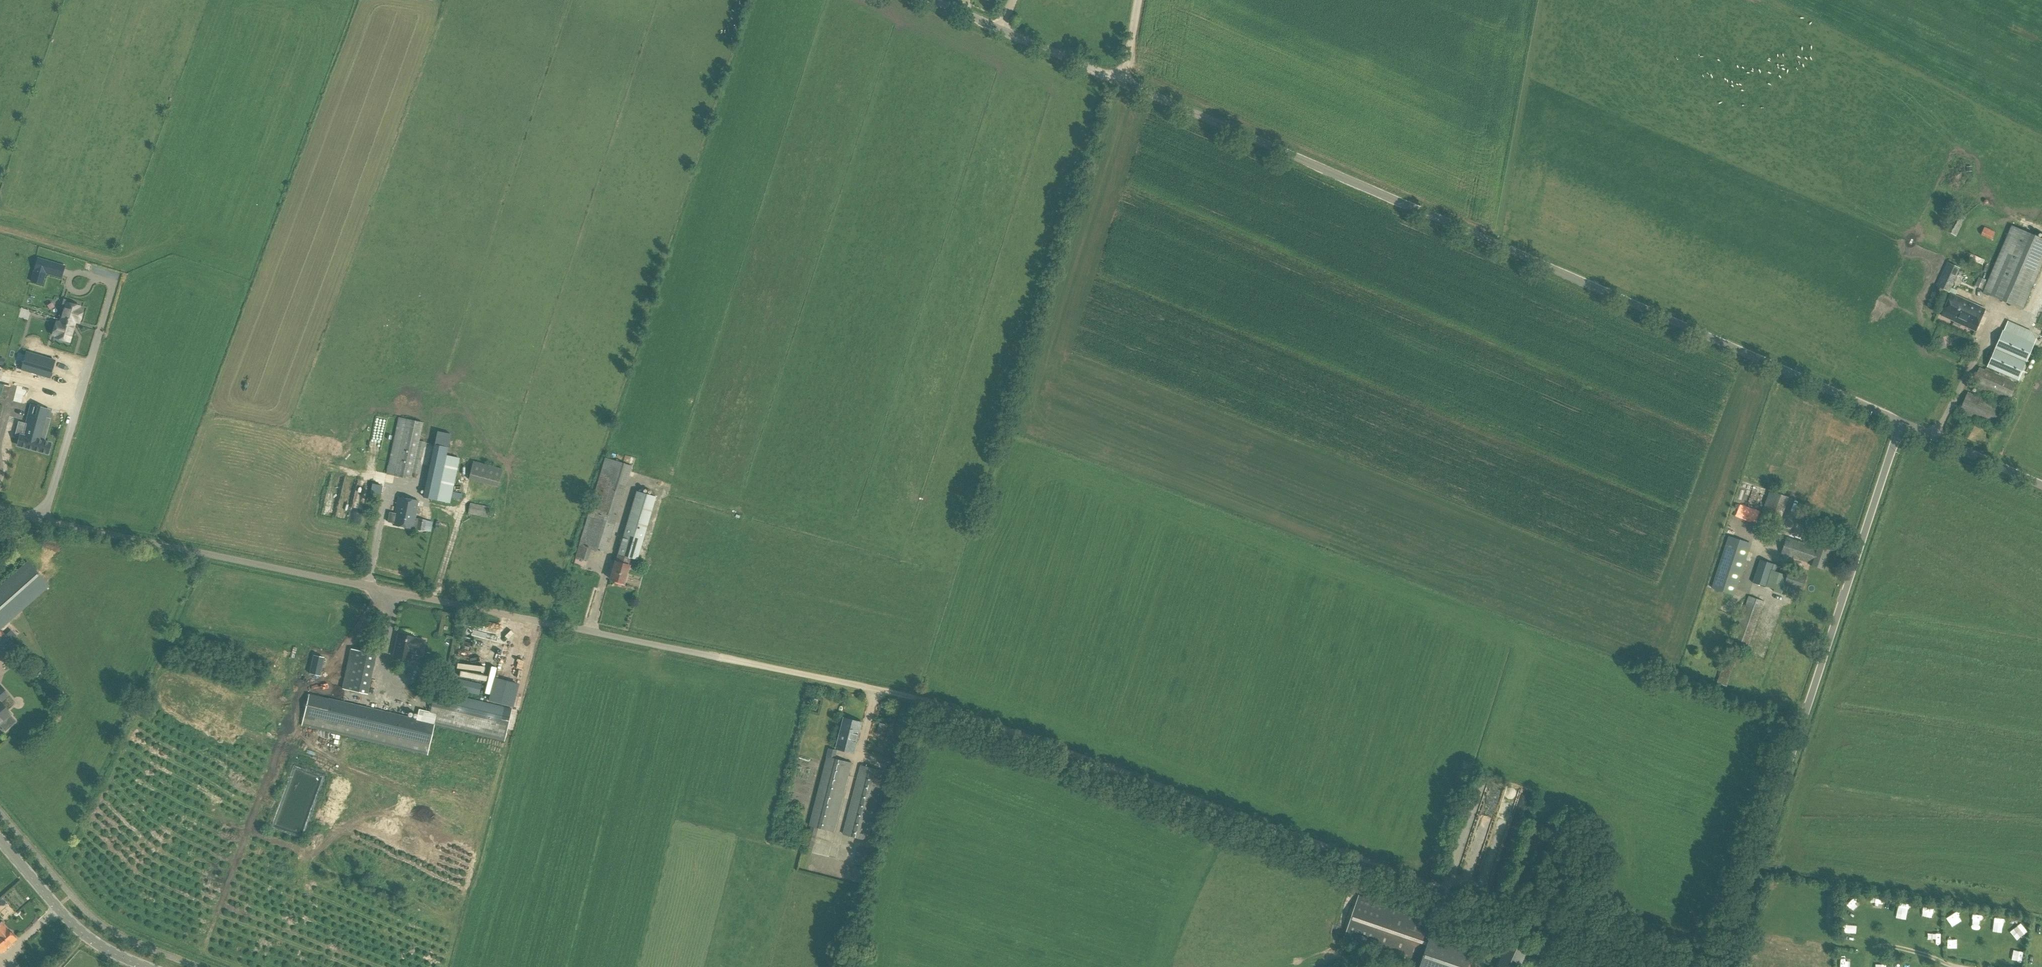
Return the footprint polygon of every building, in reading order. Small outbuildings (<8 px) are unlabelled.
[(1955,209),(1944,231),(1956,236),(1967,215),(1955,209)] [(1982,292),(2021,309),(2041,261),(2041,240),(2011,226),(1982,292)] [(1985,227),(1981,235),(1991,240),(1995,232),(1985,227)] [(37,258),(34,270),(46,273),(61,278),(65,266),(37,258)] [(1949,264),(1939,287),(1950,292),(1949,293),(1952,294),(1942,316),(1955,321),(1955,324),(1960,326),(1961,324),(1975,330),(1985,308),(1956,295),(1957,291),(1951,289),(1961,269),(1949,264)] [(1979,277),(1975,285),(1982,289),(1986,280),(1979,277)] [(61,316),(60,320),(74,324),(75,321),(79,322),(82,310),(78,309),(79,307),(73,305),(74,303),(64,300),(59,315),(61,316)] [(57,322),(53,334),(57,336),(56,338),(62,339),(62,341),(67,343),(68,341),(69,341),(74,324),(60,320),(59,323),(57,322)] [(2002,334),(1987,368),(2017,381),(2033,345),(2003,332),(2002,334)] [(1936,339),(1935,343),(1936,347),(1940,349),(1946,347),(1943,337),(1936,339)] [(50,378),(55,361),(44,357),(26,352),(21,369),(38,374),(50,378)] [(1978,369),(1970,387),(2007,403),(2015,385),(1978,369)] [(7,397),(10,386),(4,385),(1,395),(7,397)] [(1967,394),(1959,412),(1996,428),(2004,410),(1967,394)] [(30,405),(21,437),(41,442),(50,410),(30,405)] [(397,420),(386,476),(410,481),(411,480),(412,475),(418,443),(422,425),(397,420)] [(47,441),(57,443),(58,428),(49,427),(47,441)] [(436,430),(422,497),(449,502),(450,497),(460,499),(461,493),(451,491),(458,458),(444,455),(449,433),(436,430)] [(20,436),(18,445),(40,451),(47,453),(49,445),(41,442),(21,437),(20,436)] [(605,458),(579,545),(591,549),(606,554),(632,466),(605,458)] [(473,461),(469,479),(498,487),(503,468),(479,462),(479,460),(477,460),(476,461),(473,461)] [(344,514),(356,517),(364,485),(353,482),(344,514)] [(373,484),(371,492),(381,494),(382,486),(373,484)] [(1769,490),(1758,521),(1777,528),(1788,497),(1769,490)] [(636,491),(618,554),(631,558),(637,560),(656,497),(636,491)] [(388,521),(388,522),(393,523),(392,525),(412,528),(424,530),(426,520),(414,517),(417,501),(397,497),(395,512),(394,513),(389,512),(388,521)] [(491,511),(491,500),(465,499),(465,510),(491,511)] [(478,510),(472,536),(485,539),(490,513),(478,510)] [(1728,535),(1711,587),(1734,595),(1752,543),(1728,535)] [(1788,535),(1782,554),(1824,569),(1831,550),(1788,535)] [(579,545),(575,557),(588,561),(591,549),(579,545)] [(615,560),(610,579),(623,583),(629,565),(631,558),(618,554),(615,560)] [(1760,559),(1752,582),(1766,586),(1773,564),(1760,559)] [(0,585),(0,630),(50,586),(27,561),(0,585)] [(1789,570),(1783,586),(1800,592),(1806,576),(1789,570)] [(1749,596),(1730,647),(1730,648),(1739,651),(1746,653),(1764,601),(1749,596)] [(461,610),(460,620),(469,620),(470,611),(461,610)] [(469,620),(467,628),(480,631),(482,623),(469,620)] [(0,631),(0,656),(14,643),(1,629),(0,631)] [(397,633),(393,656),(411,659),(412,654),(422,656),(426,640),(415,637),(415,636),(397,633)] [(1730,647),(1717,684),(1726,688),(1739,651),(1730,648),(1730,647)] [(350,650),(343,689),(367,694),(374,654),(350,650)] [(314,655),(310,673),(320,676),(324,657),(314,655)] [(443,676),(441,685),(478,695),(481,685),(443,676)] [(11,714),(7,710),(16,702),(0,685),(0,724),(11,714)] [(310,696),(303,727),(429,755),(435,725),(506,741),(513,709),(436,692),(431,713),(420,711),(418,720),(310,696)] [(845,718),(837,749),(854,753),(862,723),(845,718)] [(880,723),(878,730),(886,732),(888,725),(880,723)] [(811,826),(818,828),(834,832),(852,763),(836,759),(838,750),(829,748),(827,757),(810,826),(811,826)] [(881,756),(879,763),(890,766),(892,759),(881,756)] [(861,766),(844,835),(868,841),(886,772),(861,766)] [(886,776),(884,785),(890,787),(892,777),(886,776)] [(1493,812),(1490,817),(1498,822),(1501,817),(1493,812)] [(785,828),(787,820),(779,818),(777,826),(785,828)] [(811,826),(806,846),(813,848),(818,828),(811,826)] [(1575,830),(1561,854),(1567,857),(1580,832),(1575,830)] [(1553,835),(1548,845),(1559,851),(1564,841),(1553,835)] [(859,847),(856,857),(868,860),(870,850),(859,847)] [(804,863),(819,865),(820,857),(805,854),(804,863)] [(856,857),(854,863),(866,867),(868,860),(856,857)] [(838,865),(836,871),(847,875),(849,868),(838,865)] [(855,866),(852,880),(863,882),(866,869),(855,866)] [(1871,891),(1870,901),(1878,902),(1879,892),(1871,891)] [(1359,895),(1344,939),(1421,966),(1433,932),(1436,922),(1359,895)] [(1892,905),(1901,906),(1902,897),(1893,896),(1892,905)] [(1919,900),(1918,908),(1926,910),(1928,902),(1919,900)] [(2016,932),(2025,925),(2018,917),(2010,923),(2016,932)] [(1,953),(16,939),(1,922),(0,923),(0,952),(1,953)] [(1420,966),(1463,966),(1471,945),(1433,932),(1421,966),(1420,966)] [(1497,966),(1520,966),(1529,946),(1510,938),(1497,966)] [(1528,961),(1541,966),(1552,966),(1554,962),(1533,952),(1528,961)]
